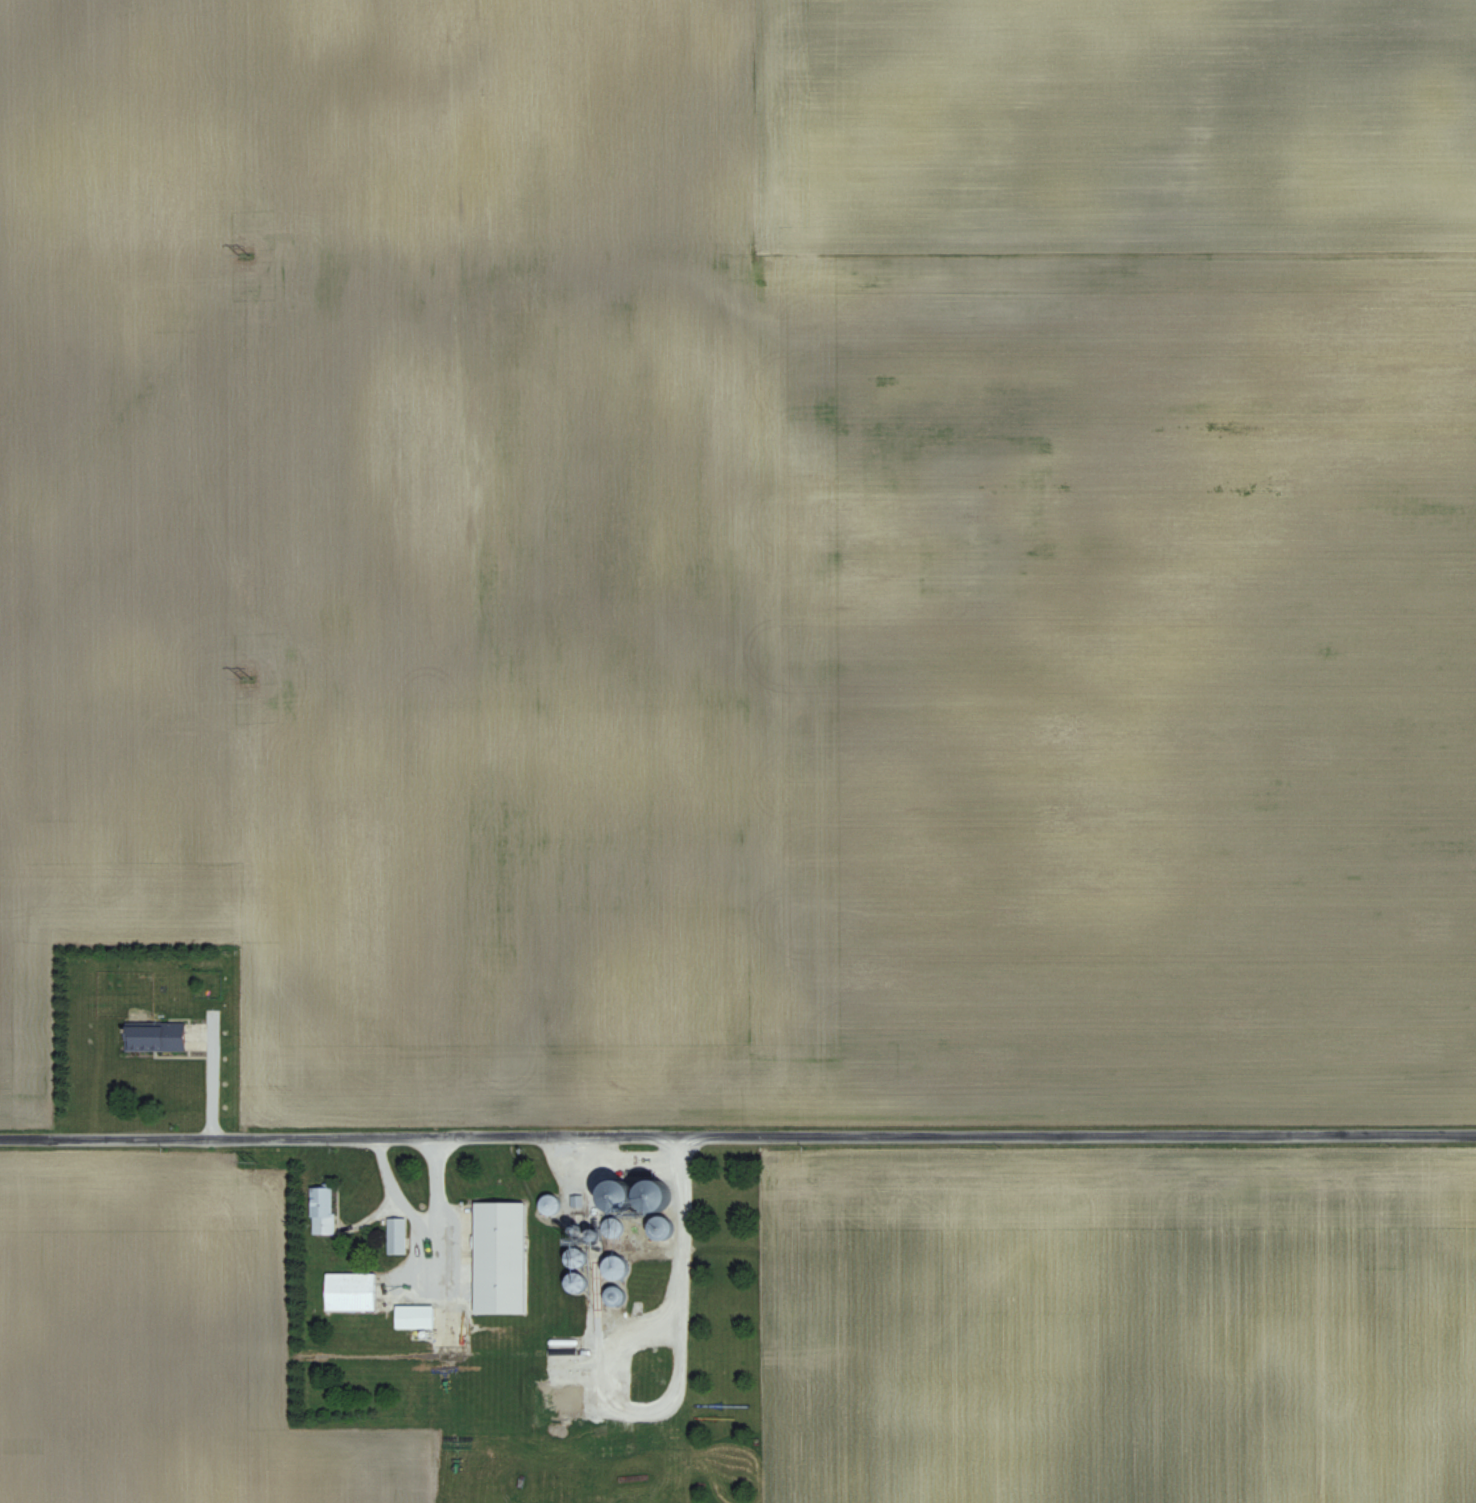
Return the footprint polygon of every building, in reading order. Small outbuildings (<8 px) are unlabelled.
[(184,1022),(125,1023),(125,1051),(184,1051),(184,1022)] [(652,1175),(633,1185),(646,1210),(665,1199),(652,1175)] [(311,1233),(334,1233),(334,1185),(311,1185),(311,1233)] [(545,1211),(558,1211),(558,1196),(545,1196),(545,1211)] [(525,1201),(474,1201),(474,1313),(524,1313),(525,1201)] [(406,1253),(406,1217),(387,1217),(387,1253),(406,1253)] [(654,1231),(663,1231),(663,1217),(654,1217),(654,1231)] [(617,1280),(630,1268),(616,1252),(602,1264),(617,1280)] [(375,1272),(325,1273),(326,1311),(375,1310),(375,1272)] [(607,1291),(615,1303),(626,1297),(618,1284),(607,1291)]
